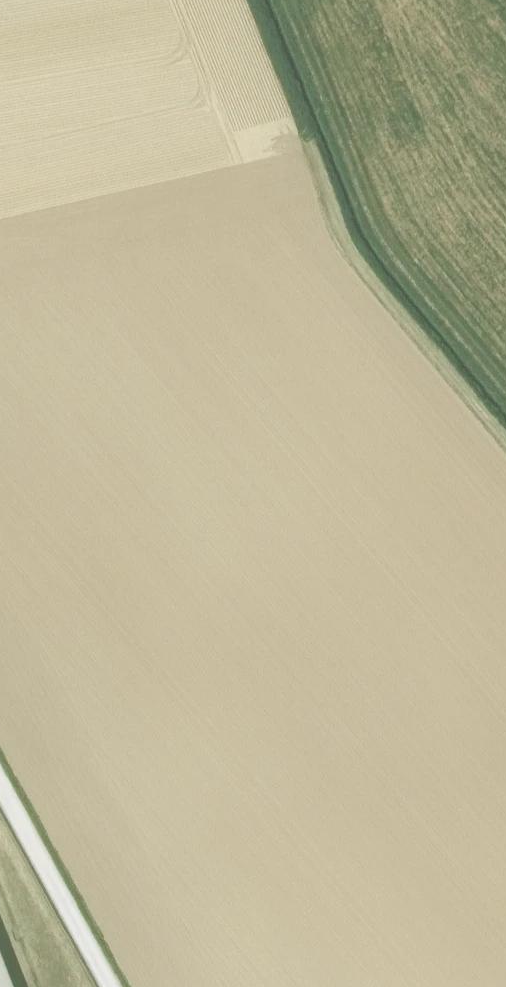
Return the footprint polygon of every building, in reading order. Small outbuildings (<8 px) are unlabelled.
[(0,957),(0,986),(11,986),(0,957)]
